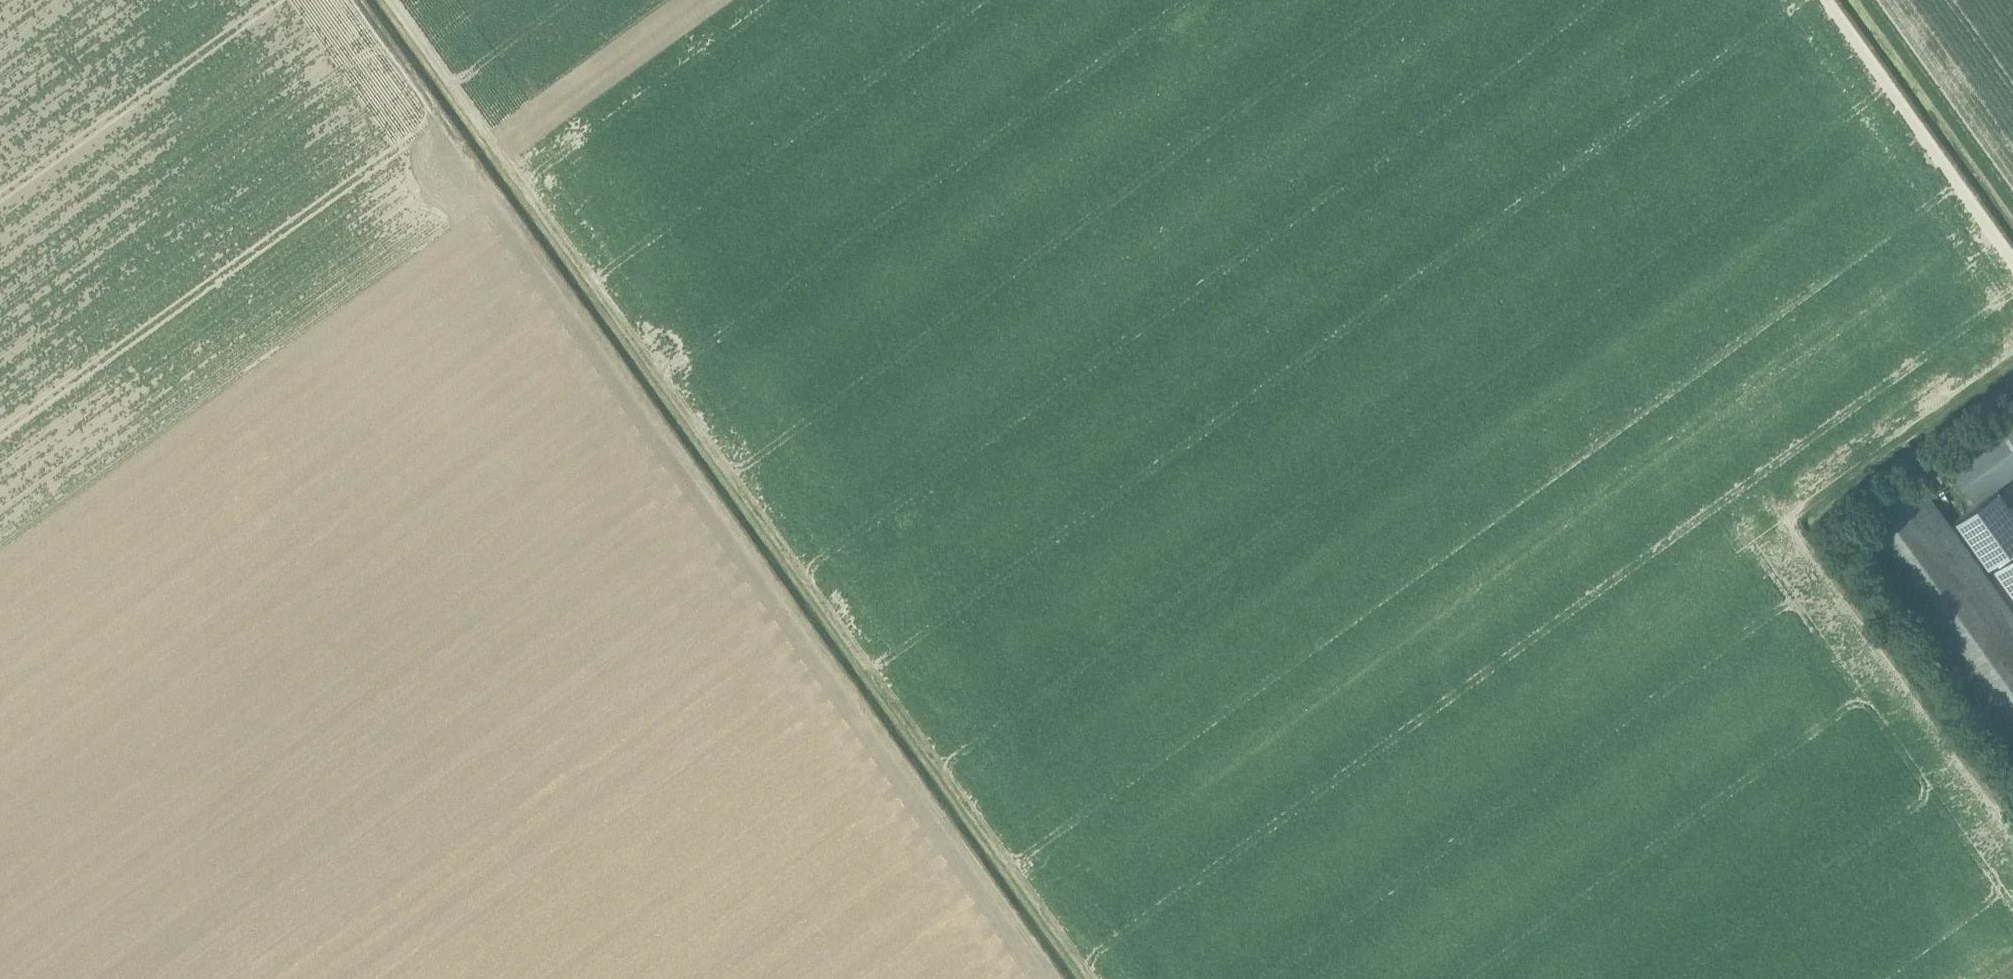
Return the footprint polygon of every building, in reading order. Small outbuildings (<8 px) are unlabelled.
[(2012,475),(2012,415),(1948,461),(1976,501),(2012,475)] [(2012,757),(2012,616),(1918,483),(1851,531),(2012,757)] [(1999,490),(1956,520),(1989,566),(2012,549),(2012,509),(1999,490)] [(1994,569),(2012,596),(2012,556),(1994,569)]
